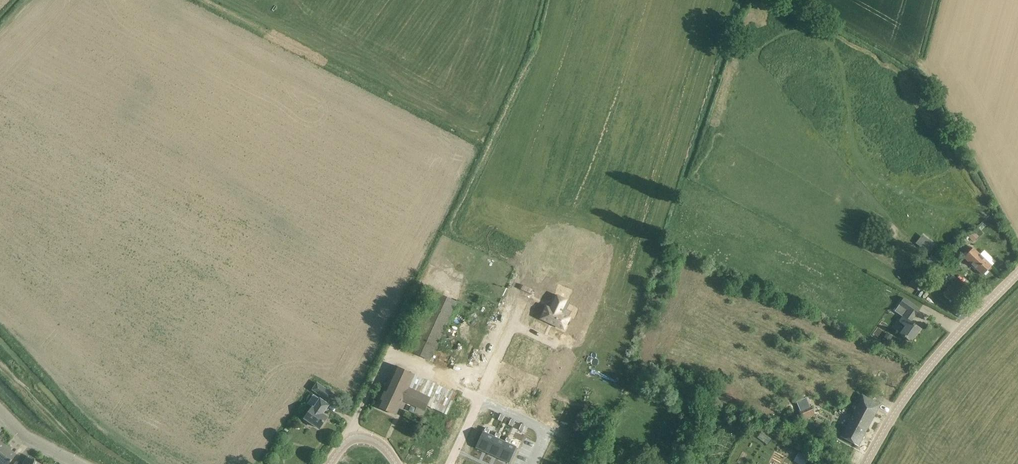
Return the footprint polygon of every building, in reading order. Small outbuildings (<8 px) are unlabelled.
[(969,237),(974,243),(979,238),(973,233),(969,237)] [(921,238),(916,243),(929,254),(934,249),(921,238)] [(964,258),(983,275),(992,265),(973,247),(973,248),(970,246),(963,253),(965,256),(964,258)] [(919,271),(910,283),(920,291),(929,279),(919,271)] [(956,278),(944,293),(956,303),(968,287),(956,278)] [(408,351),(430,361),(456,302),(434,292),(408,351)] [(546,307),(541,319),(565,329),(570,317),(562,314),(564,308),(565,309),(569,301),(553,294),(547,307),(546,307)] [(911,342),(921,329),(910,321),(919,309),(904,298),(895,312),(902,317),(899,322),(906,327),(901,334),(911,342)] [(887,333),(883,339),(888,343),(893,337),(887,333)] [(458,347),(454,362),(462,364),(466,349),(458,347)] [(447,415),(457,394),(415,374),(414,375),(396,366),(378,406),(396,415),(402,401),(425,411),(427,406),(447,415)] [(317,382),(312,390),(329,402),(334,394),(317,382)] [(512,412),(521,399),(512,392),(503,405),(512,412)] [(880,405),(863,396),(842,437),(858,446),(880,405)] [(797,405),(803,420),(815,415),(809,400),(797,405)] [(315,409),(313,407),(305,418),(320,429),(328,418),(323,414),(329,406),(321,401),(315,409)] [(540,423),(543,432),(555,427),(552,418),(540,423)] [(477,447),(477,448),(488,453),(495,437),(495,436),(489,434),(491,430),(486,428),(484,432),(477,447)] [(289,432),(285,432),(283,435),(284,439),(287,441),(290,441),(292,438),(292,434),(289,432)] [(506,441),(499,438),(501,434),(497,432),(495,436),(495,437),(488,453),(499,457),(506,441)] [(517,446),(510,443),(512,439),(507,437),(506,441),(499,457),(511,462),(511,461),(510,461),(517,446)] [(5,446),(0,453),(0,463),(7,463),(15,454),(5,446)] [(801,463),(805,463),(808,458),(797,453),(793,460),(801,463)]
